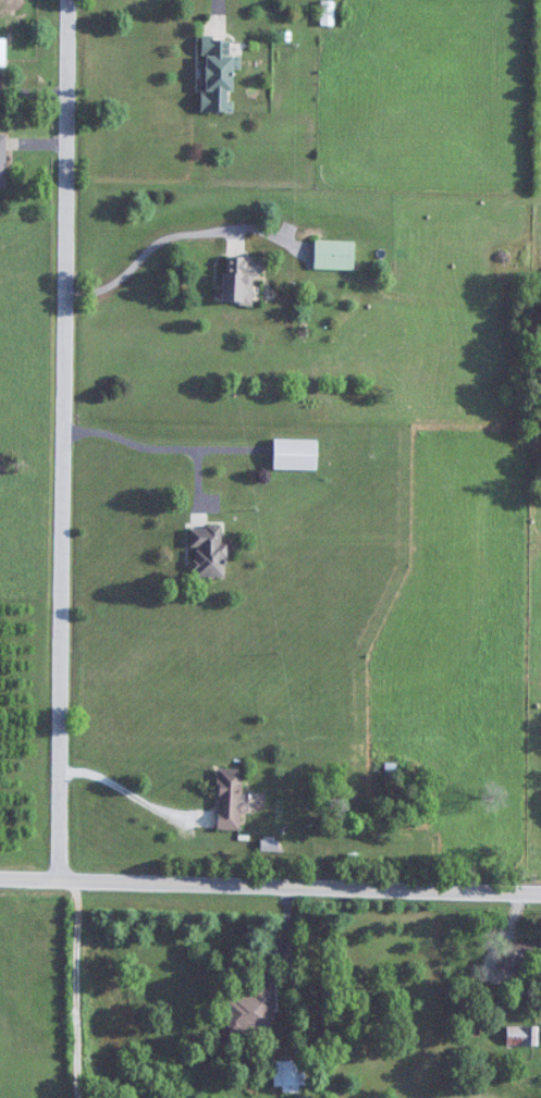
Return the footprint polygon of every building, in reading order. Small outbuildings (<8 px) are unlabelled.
[(333,2),(321,2),(321,24),(333,24),(333,2)] [(201,111),(231,111),(231,68),(241,69),(241,55),(230,55),(230,36),(201,36),(201,111)] [(314,269),(354,269),(354,240),(314,240),(314,269)] [(223,302),(247,302),(247,257),(223,257),(223,302)] [(274,470),(317,470),(317,440),(274,440),(274,470)] [(193,527),(193,578),(224,578),(225,528),(193,527)] [(242,830),(242,769),(217,769),(217,830),(242,830)] [(540,971),(540,941),(503,940),(503,964),(516,965),(516,971),(540,971)] [(227,998),(227,1030),(274,1030),(274,989),(254,989),(254,998),(227,998)] [(538,1045),(538,1026),(507,1026),(507,1045),(538,1045)] [(305,1060),(273,1060),(273,1087),(305,1087),(305,1060)]
